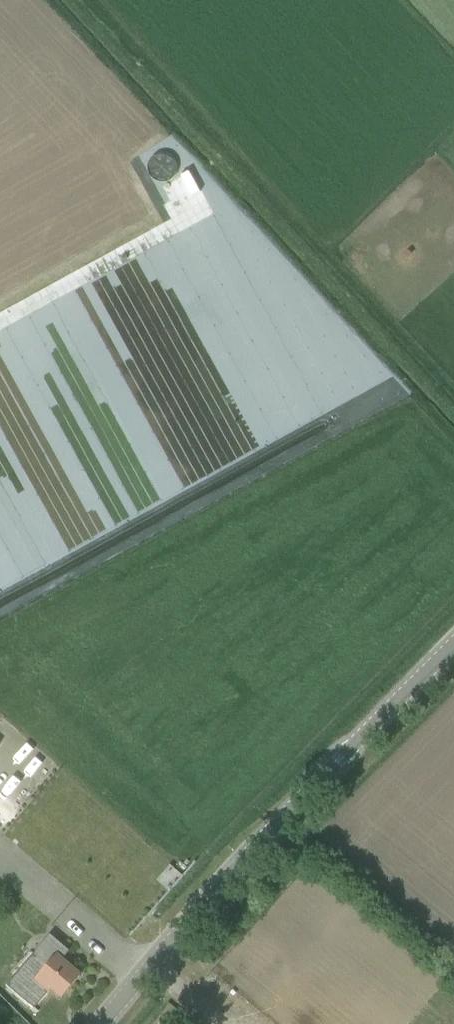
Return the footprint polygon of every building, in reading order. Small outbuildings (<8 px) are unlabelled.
[(51,986),(63,996),(81,974),(62,958),(68,951),(50,936),(34,955),(47,966),(36,980),(48,990),(51,986)]
